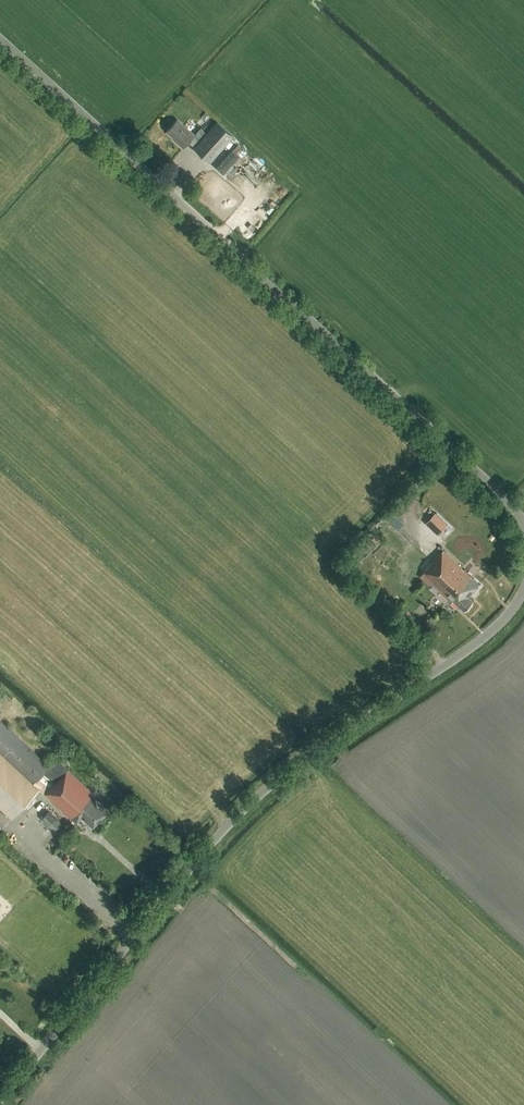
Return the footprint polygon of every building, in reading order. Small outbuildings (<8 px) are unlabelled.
[(194,135),(177,120),(167,132),(178,141),(177,142),(184,148),(192,140),(197,145),(194,148),(211,163),(234,136),(218,122),(207,134),(201,128),(194,135)] [(223,174),(240,156),(233,149),(216,168),(223,174)] [(431,528),(444,541),(455,530),(442,517),(431,528)] [(480,584),(444,551),(424,572),(406,555),(396,566),(414,582),(420,577),(439,595),(441,593),(451,603),(453,601),(464,611),(473,602),(468,597),(479,586),(478,585),(480,584)] [(412,616),(402,605),(397,611),(407,621),(412,616)] [(50,767),(0,721),(0,808),(12,819),(39,790),(76,824),(82,817),(93,827),(107,811),(93,798),(95,796),(67,770),(69,769),(58,759),(50,767)] [(41,819),(54,831),(62,823),(49,811),(41,819)]
